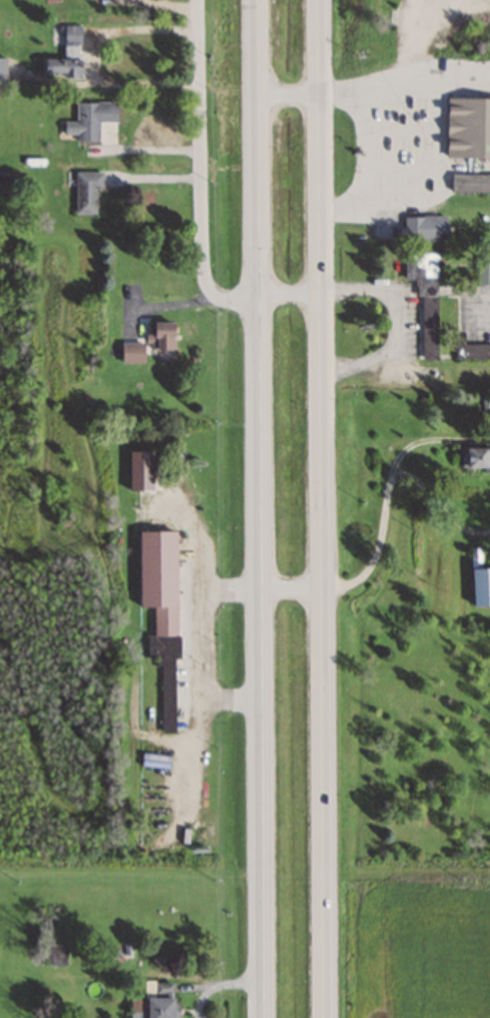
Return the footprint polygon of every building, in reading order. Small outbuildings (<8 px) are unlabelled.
[(44,59),(44,77),(79,77),(79,59),(44,59)] [(489,158),(489,98),(446,98),(446,158),(489,158)] [(98,142),(98,122),(116,122),(116,102),(76,102),(76,122),(64,122),(64,135),(75,135),(75,142),(98,142)] [(96,189),(102,189),(102,172),(75,172),(75,213),(96,213),(96,189)] [(451,193),(489,193),(489,174),(451,174),(451,193)] [(446,216),(403,216),(403,239),(446,239),(446,216)] [(437,253),(405,253),(405,283),(419,283),(419,359),(437,359),(437,253)] [(489,285),(489,256),(478,256),(478,285),(489,285)] [(174,321),(149,321),(149,350),(174,350),(174,321)] [(143,342),(121,342),(121,363),(143,363),(143,342)] [(489,358),(489,344),(455,344),(455,358),(489,358)] [(461,448),(461,468),(489,468),(489,448),(461,448)] [(139,608),(153,608),(153,636),(145,636),(145,732),(177,731),(176,532),(139,532),(139,608)] [(472,568),(472,606),(489,606),(489,568),(472,568)] [(67,944),(52,944),(52,934),(41,934),(41,967),(67,967),(67,944)] [(174,983),(154,984),(154,999),(142,999),(142,1013),(130,1013),(130,1017),(174,1017),(174,983)]
